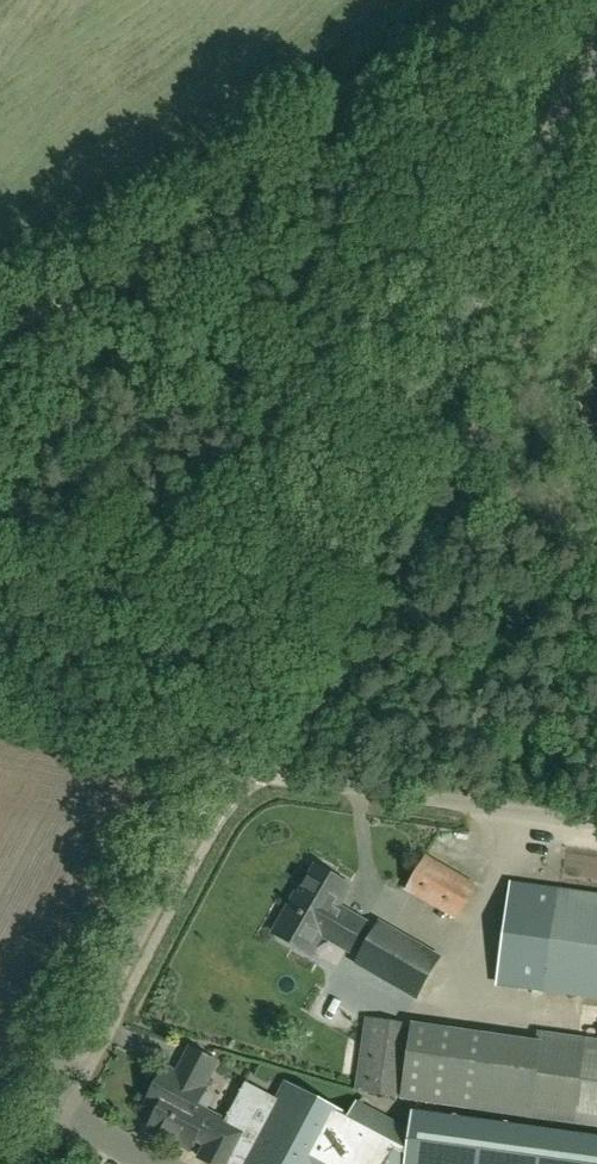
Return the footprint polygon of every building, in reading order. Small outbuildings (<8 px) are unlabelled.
[(457,917),(476,884),(426,855),(407,888),(457,917)] [(317,868),(300,897),(297,895),(275,933),(310,953),(322,934),(349,950),(365,923),(337,907),(349,886),(332,877),(331,872),(324,867),(319,869),(317,868)] [(517,986),(596,997),(596,896),(531,887),(528,906),(511,903),(508,926),(510,926),(508,944),(505,944),(503,965),(520,967),(517,986)] [(380,924),(358,962),(416,996),(438,958),(380,924)] [(367,1018),(357,1092),(397,1098),(407,1023),(367,1018)] [(539,1033),(538,1042),(413,1024),(403,1096),(596,1125),(596,1041),(539,1033)] [(159,1110),(150,1127),(190,1149),(193,1141),(210,1148),(205,1160),(213,1163),(229,1163),(246,1132),(197,1106),(206,1088),(203,1087),(216,1062),(191,1048),(178,1074),(165,1067),(146,1104),(159,1110)] [(412,1111),(409,1129),(404,1126),(400,1134),(354,1113),(352,1118),(287,1083),(244,1163),(596,1163),(596,1138),(412,1111)]
